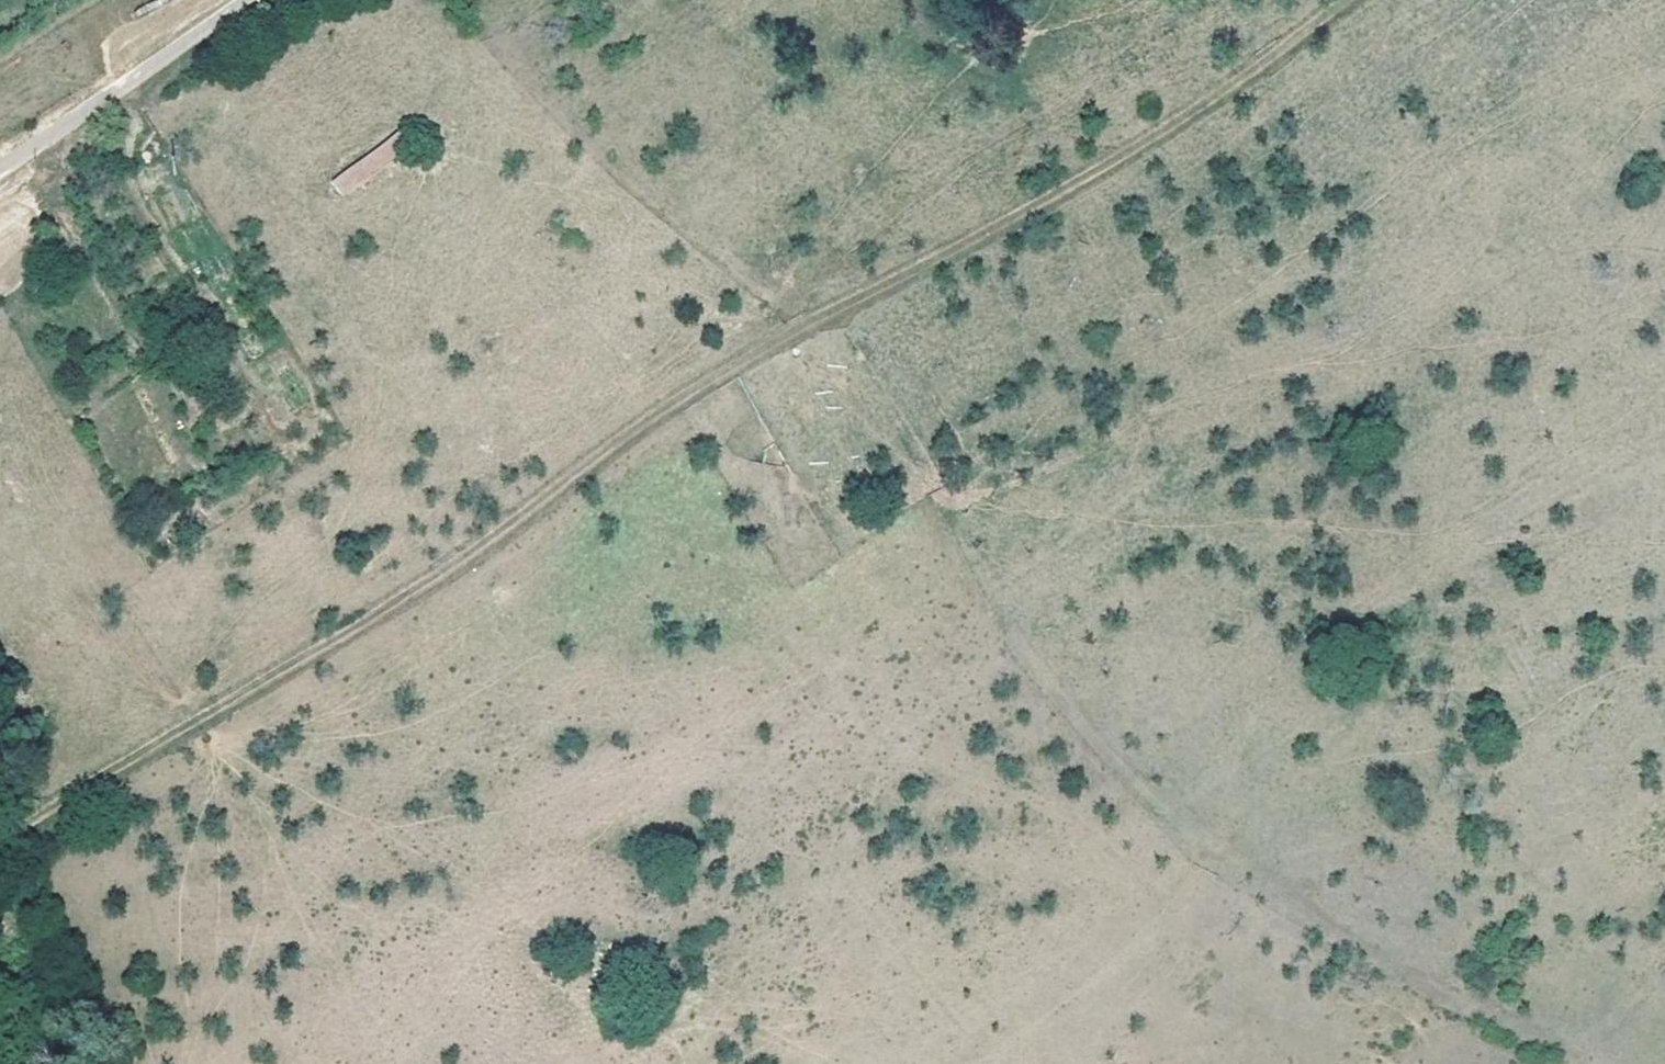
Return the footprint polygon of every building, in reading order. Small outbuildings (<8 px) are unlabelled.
[(399,130),(331,181),(343,197),(412,146),(399,130)]
